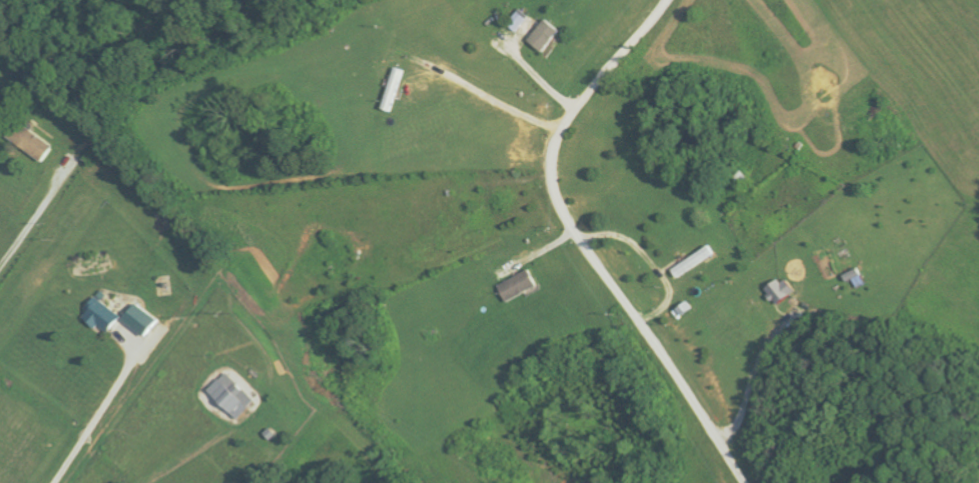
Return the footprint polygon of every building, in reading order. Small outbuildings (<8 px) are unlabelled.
[(530,19),(521,12),(510,25),(519,32),(530,19)] [(563,32),(548,20),(531,41),(546,53),(563,32)] [(55,144),(18,123),(9,140),(46,161),(55,144)] [(507,302),(540,289),(532,271),(500,285),(507,302)] [(767,290),(778,306),(797,293),(786,277),(767,290)] [(84,316),(109,335),(123,316),(98,298),(84,316)] [(125,321),(146,337),(158,320),(137,304),(125,321)] [(210,392),(240,420),(257,401),(227,373),(210,392)]
